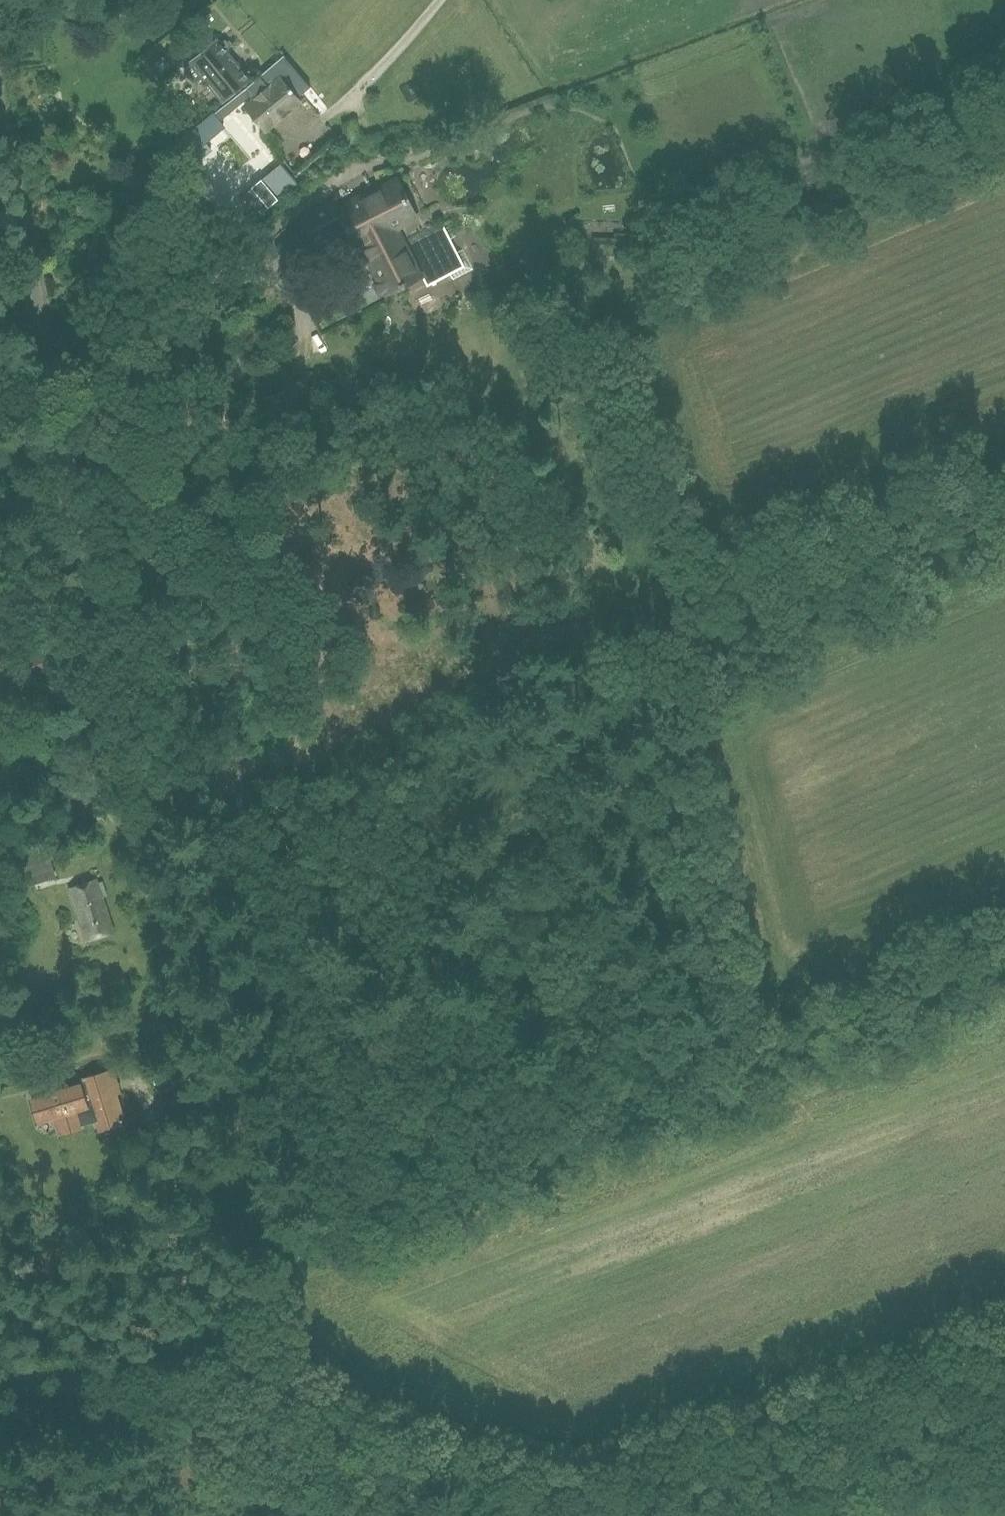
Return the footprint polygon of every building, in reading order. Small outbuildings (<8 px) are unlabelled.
[(248,79),(217,41),(192,62),(192,63),(185,69),(185,73),(193,83),(197,83),(204,77),(223,100),(248,79)] [(207,142),(226,126),(221,121),(251,96),(253,98),(244,105),(266,132),(301,102),(299,99),(312,89),(282,54),(214,113),(194,129),(182,140),(177,143),(196,164),(212,151),(207,142)] [(164,119),(182,140),(194,129),(177,108),(164,119)] [(360,140),(354,119),(343,122),(349,143),(360,140)] [(308,151),(319,162),(328,155),(317,143),(308,151)] [(246,188),(263,210),(301,177),(284,155),(246,188)] [(176,174),(195,189),(206,175),(186,160),(176,174)] [(332,202),(300,219),(314,247),(346,230),(355,248),(365,243),(389,291),(422,275),(421,274),(430,269),(436,281),(450,273),(453,279),(473,269),(463,249),(456,252),(450,239),(456,235),(449,221),(415,238),(416,241),(404,247),(393,227),(415,216),(397,182),(337,212),(332,202)] [(27,880),(55,871),(48,850),(20,860),(27,880)] [(97,879),(71,887),(88,939),(114,931),(102,895),(106,893),(101,879),(98,881),(97,879)] [(56,1114),(61,1132),(99,1121),(101,1127),(116,1123),(117,1126),(126,1124),(116,1092),(119,1091),(113,1070),(85,1078),(86,1081),(79,1083),(79,1085),(37,1098),(43,1118),(56,1114)]
